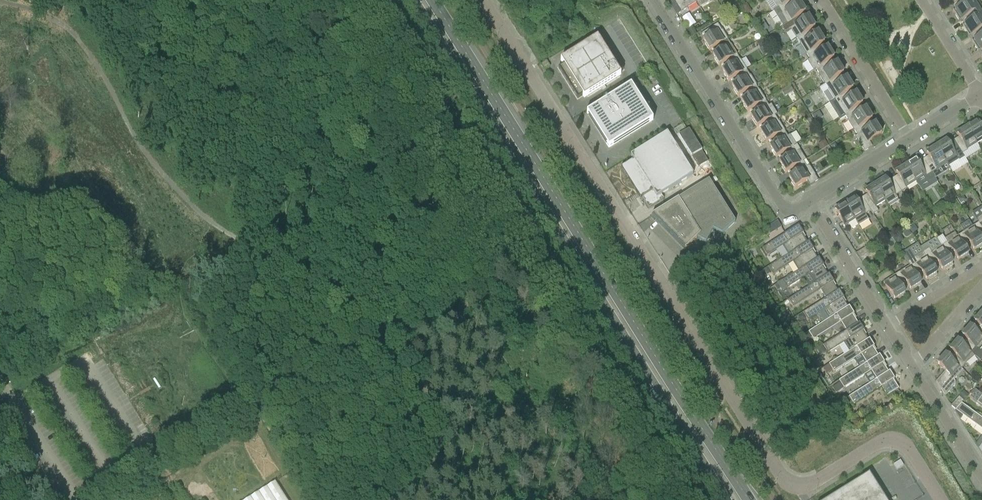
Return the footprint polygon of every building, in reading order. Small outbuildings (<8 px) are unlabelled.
[(695,0),(672,0),(668,2),(676,15),(696,3),(695,0)] [(764,0),(771,12),(773,11),(777,9),(778,8),(779,7),(791,0),(764,0)] [(773,11),(782,26),(786,24),(805,12),(798,2),(796,4),(793,0),(791,0),(779,7),(778,8),(777,9),(773,11)] [(949,7),(952,5),(955,9),(958,14),(955,15),(959,21),(958,22),(978,10),(972,0),(959,0),(949,7)] [(958,22),(959,22),(962,20),(964,25),(967,29),(965,31),(968,37),(981,28),(981,16),(978,10),(958,22)] [(722,11),(716,15),(719,20),(725,16),(722,11)] [(790,30),(796,39),(814,28),(808,18),(805,19),(802,14),(805,13),(805,12),(786,24),(782,26),(781,27),(784,32),(790,30)] [(756,26),(761,34),(768,30),(763,21),(756,26)] [(703,41),(709,51),(727,39),(721,29),(720,30),(717,25),(718,25),(717,24),(701,34),(702,35),(702,34),(705,39),(703,41)] [(799,44),(805,54),(824,43),(818,33),(815,35),(812,30),(814,28),(796,39),(797,39),(800,44),(799,44)] [(968,37),(968,38),(971,36),(974,40),(977,44),(974,46),(978,52),(977,52),(981,50),(981,28),(968,37)] [(693,29),(688,33),(691,37),(696,34),(693,29)] [(566,62),(567,63),(558,68),(577,99),(586,93),(587,94),(582,97),(583,99),(619,77),(620,76),(618,73),(623,70),(604,39),(599,42),(597,39),(560,62),(562,64),(566,62)] [(712,56),(718,66),(737,55),(731,45),(730,45),(727,40),(727,39),(709,51),(712,50),(715,55),(712,56)] [(761,41),(756,44),(760,49),(764,46),(761,41)] [(813,71),(815,70),(833,58),(827,48),(825,50),(821,45),(824,43),(805,54),(806,55),(806,54),(810,59),(807,61),(813,71)] [(777,52),(772,55),(775,60),(781,57),(777,52)] [(722,71),(728,81),(746,70),(740,60),(739,61),(736,55),(737,55),(718,66),(719,66),(721,65),(724,70),(722,71)] [(818,75),(824,85),(843,73),(837,63),(834,65),(831,60),(833,58),(815,70),(816,69),(819,74),(818,75)] [(540,65),(544,70),(549,67),(546,62),(540,65)] [(731,87),(737,97),(756,85),(750,75),(749,76),(746,71),(747,70),(746,70),(728,81),(728,82),(731,80),(734,85),(731,87)] [(819,88),(829,103),(852,89),(846,79),(844,80),(840,75),(843,74),(843,73),(824,85),(819,88)] [(631,83),(586,111),(587,112),(588,111),(589,113),(586,115),(608,150),(653,122),(652,120),(653,119),(634,89),(638,87),(639,89),(646,85),(641,77),(631,83)] [(741,102),(747,112),(765,100),(759,90),(758,91),(755,86),(756,85),(737,97),(738,97),(740,95),(743,100),(741,102)] [(789,87),(781,92),(782,93),(783,92),(786,96),(793,92),(789,87)] [(838,119),(843,115),(862,104),(856,94),(853,96),(850,91),(853,89),(852,89),(829,103),(838,119)] [(750,117),(756,127),(775,116),(777,114),(771,104),(768,106),(765,101),(766,101),(765,100),(747,112),(750,111),(753,116),(750,117)] [(847,121),(853,131),(871,119),(865,109),(863,111),(860,106),(862,104),(843,115),(844,116),(845,115),(848,120),(847,121)] [(818,112),(812,116),(815,122),(822,118),(818,112)] [(760,133),(766,143),(784,131),(778,121),(777,122),(774,117),(775,116),(756,127),(757,128),(759,126),(762,131),(760,133)] [(871,119),(853,131),(854,131),(857,136),(854,137),(861,148),(861,147),(865,152),(872,147),(869,142),(881,135),(875,125),(872,126),(869,121),(872,120),(871,119)] [(965,126),(967,128),(977,144),(981,141),(981,126),(980,127),(977,122),(973,124),(972,122),(965,126)] [(960,140),(955,143),(962,154),(964,158),(966,160),(981,151),(977,144),(967,128),(957,134),(960,140)] [(769,148),(775,158),(794,146),(796,145),(790,135),(787,137),(784,132),(785,131),(784,131),(766,143),(769,141),(772,146),(769,148)] [(640,200),(642,198),(648,209),(663,200),(661,195),(693,175),(667,134),(630,157),(633,161),(620,169),(640,200)] [(824,141),(817,145),(821,151),(828,146),(824,141)] [(941,141),(935,145),(946,163),(948,167),(958,161),(959,161),(964,158),(962,154),(955,143),(950,146),(946,141),(942,143),(941,141)] [(794,146),(775,158),(776,158),(778,157),(781,162),(779,163),(785,173),(803,162),(806,160),(799,150),(796,145),(794,146)] [(930,159),(924,162),(931,173),(937,170),(936,169),(946,163),(935,145),(936,147),(926,153),(930,159)] [(958,161),(948,167),(950,170),(953,174),(968,164),(966,160),(964,158),(959,161),(958,161)] [(911,160),(904,164),(916,182),(925,176),(926,177),(931,173),(924,162),(919,165),(915,160),(912,162),(911,160)] [(803,162),(785,173),(788,172),(791,177),(788,178),(795,189),(807,181),(810,186),(818,181),(814,176),(815,176),(809,166),(806,167),(803,162),(804,162),(803,162)] [(937,170),(931,173),(936,180),(950,170),(948,167),(946,163),(936,169),(937,170)] [(899,178),(894,181),(901,193),(906,189),(906,188),(916,182),(904,164),(905,166),(896,172),(899,178)] [(925,176),(916,182),(923,193),(938,183),(936,180),(931,173),(926,177),(925,176)] [(874,183),(885,201),(887,205),(897,199),(896,196),(901,193),(894,181),(889,185),(885,179),(875,185),(874,183)] [(651,217),(652,217),(655,221),(653,223),(653,224),(656,221),(684,250),(685,251),(696,239),(705,244),(712,231),(722,235),(735,223),(708,181),(651,217)] [(869,197),(863,200),(870,212),(873,215),(878,212),(875,208),(885,201),(874,183),(867,187),(869,189),(865,191),(869,197)] [(952,191),(945,196),(949,202),(956,197),(952,191)] [(844,202),(843,202),(855,220),(858,226),(868,220),(865,215),(870,212),(863,200),(858,204),(854,198),(845,204),(844,202)] [(855,220),(843,202),(837,206),(838,208),(834,210),(845,227),(855,220)] [(976,220),(981,216),(981,208),(972,214),(976,220)] [(972,227),(980,238),(981,237),(981,216),(976,220),(978,223),(972,227)] [(915,217),(910,221),(914,225),(918,220),(915,217)] [(777,222),(770,226),(771,226),(774,232),(780,229),(781,228),(777,222)] [(959,228),(962,233),(972,227),(969,222),(959,228)] [(782,247),(787,255),(795,250),(795,251),(808,242),(807,243),(802,235),(803,234),(798,226),(762,249),(767,256),(782,247)] [(957,236),(964,248),(970,244),(974,251),(977,249),(981,247),(981,242),(980,238),(972,227),(962,233),(957,236)] [(939,243),(941,246),(948,258),(954,254),(958,261),(961,259),(967,256),(968,257),(967,255),(968,254),(957,236),(954,233),(944,240),(939,243)] [(899,234),(892,239),(896,246),(903,242),(899,234)] [(920,249),(923,253),(929,249),(931,253),(941,246),(939,243),(937,240),(936,239),(920,249)] [(793,263),(798,271),(805,267),(818,259),(818,258),(817,259),(812,251),(813,250),(808,242),(795,251),(795,250),(787,255),(768,267),(773,275),(793,263)] [(917,244),(908,249),(914,258),(923,253),(920,249),(917,244)] [(929,249),(923,253),(932,268),(938,264),(942,271),(945,269),(952,266),(952,267),(953,267),(951,265),(952,264),(948,258),(941,246),(931,253),(929,249)] [(869,252),(866,247),(856,254),(856,253),(855,254),(859,259),(869,252)] [(908,249),(901,254),(907,263),(909,266),(917,278),(922,274),(926,281),(929,279),(936,276),(936,277),(937,277),(936,275),(936,274),(932,268),(923,253),(914,258),(908,249)] [(859,259),(862,264),(872,257),(869,252),(859,259)] [(782,281),(774,286),(777,291),(780,289),(782,292),(787,289),(802,279),(810,274),(815,283),(829,275),(828,275),(827,275),(822,267),(823,266),(818,259),(805,267),(798,271),(782,281)] [(909,266),(893,276),(901,288),(906,284),(910,291),(913,289),(920,286),(920,287),(921,286),(920,285),(920,284),(917,278),(909,266)] [(815,283),(810,274),(802,279),(807,288),(815,283)] [(820,291),(825,299),(839,291),(837,292),(832,283),(833,282),(829,275),(815,283),(807,288),(790,298),(788,300),(793,308),(820,291)] [(901,288),(893,276),(883,283),(894,300),(897,298),(904,296),(905,297),(905,296),(904,294),(905,294),(901,288)] [(823,311),(828,320),(835,315),(836,315),(849,307),(847,308),(842,299),(843,299),(839,291),(825,299),(802,313),(807,321),(815,316),(823,311)] [(840,323),(846,331),(846,332),(859,323),(857,324),(852,316),(854,315),(849,307),(836,315),(835,315),(828,320),(821,324),(808,332),(813,340),(840,323)] [(828,320),(823,311),(815,316),(821,324),(828,320)] [(981,313),(974,322),(980,327),(975,332),(981,338),(981,313)] [(843,344),(848,352),(868,340),(862,332),(864,331),(859,323),(846,332),(846,331),(823,346),(828,353),(843,344)] [(962,336),(967,341),(963,346),(973,355),(975,357),(980,361),(981,359),(981,353),(980,351),(979,351),(981,347),(981,338),(975,332),(970,327),(962,336)] [(861,355),(866,364),(879,356),(879,355),(878,356),(872,348),(874,347),(869,339),(868,340),(848,352),(828,365),(832,371),(833,372),(861,355)] [(955,355),(951,360),(961,369),(967,362),(974,356),(975,357),(973,355),(963,346),(957,341),(949,350),(955,355)] [(822,347),(817,350),(820,356),(826,353),(822,347)] [(961,369),(951,360),(945,355),(937,365),(946,372),(941,377),(940,377),(936,382),(945,397),(953,388),(954,387),(954,386),(954,385),(955,384),(955,383),(955,382),(954,381),(954,380),(957,377),(956,377),(961,371),(962,371),(963,371),(961,369)] [(840,383),(832,388),(835,394),(843,389),(846,387),(871,372),(876,380),(889,372),(888,373),(883,364),(884,363),(879,356),(866,364),(839,381),(840,383)] [(828,365),(823,368),(827,374),(832,371),(828,365)] [(876,380),(842,401),(845,407),(852,402),(853,405),(881,388),(886,397),(898,389),(893,380),(894,380),(889,372),(876,380)] [(963,391),(958,396),(963,400),(963,401),(964,401),(968,396),(967,395),(963,391)] [(975,391),(970,398),(981,407),(981,395),(975,391)] [(950,406),(955,410),(961,404),(963,401),(958,397),(951,406),(950,406)] [(955,410),(954,412),(959,420),(962,416),(981,430),(981,419),(961,404),(955,410)] [(869,475),(828,499),(884,499),(869,475)] [(248,499),(286,499),(275,483),(248,499)]
